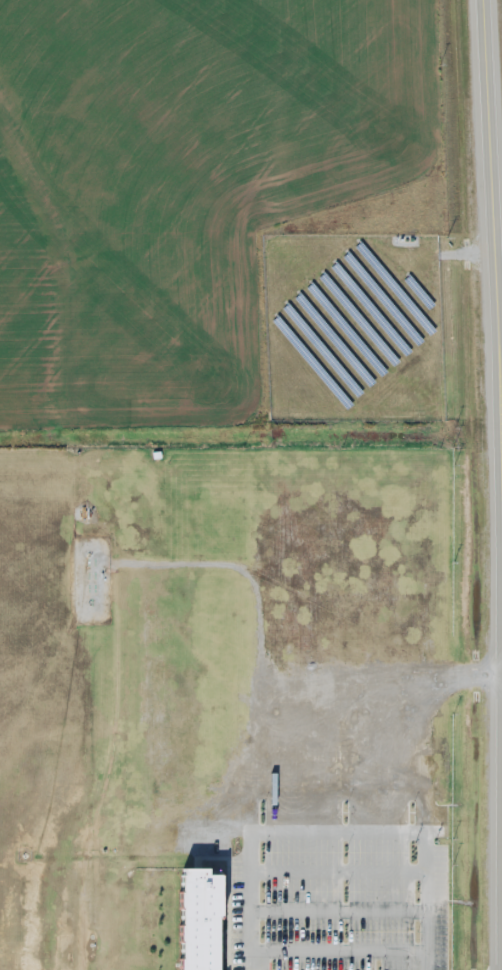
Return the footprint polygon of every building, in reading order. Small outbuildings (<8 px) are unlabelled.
[(78,521),(89,520),(88,509),(77,509),(78,521)] [(227,871),(226,969),(185,969),(186,862),(213,863),(213,871),(227,871)]
